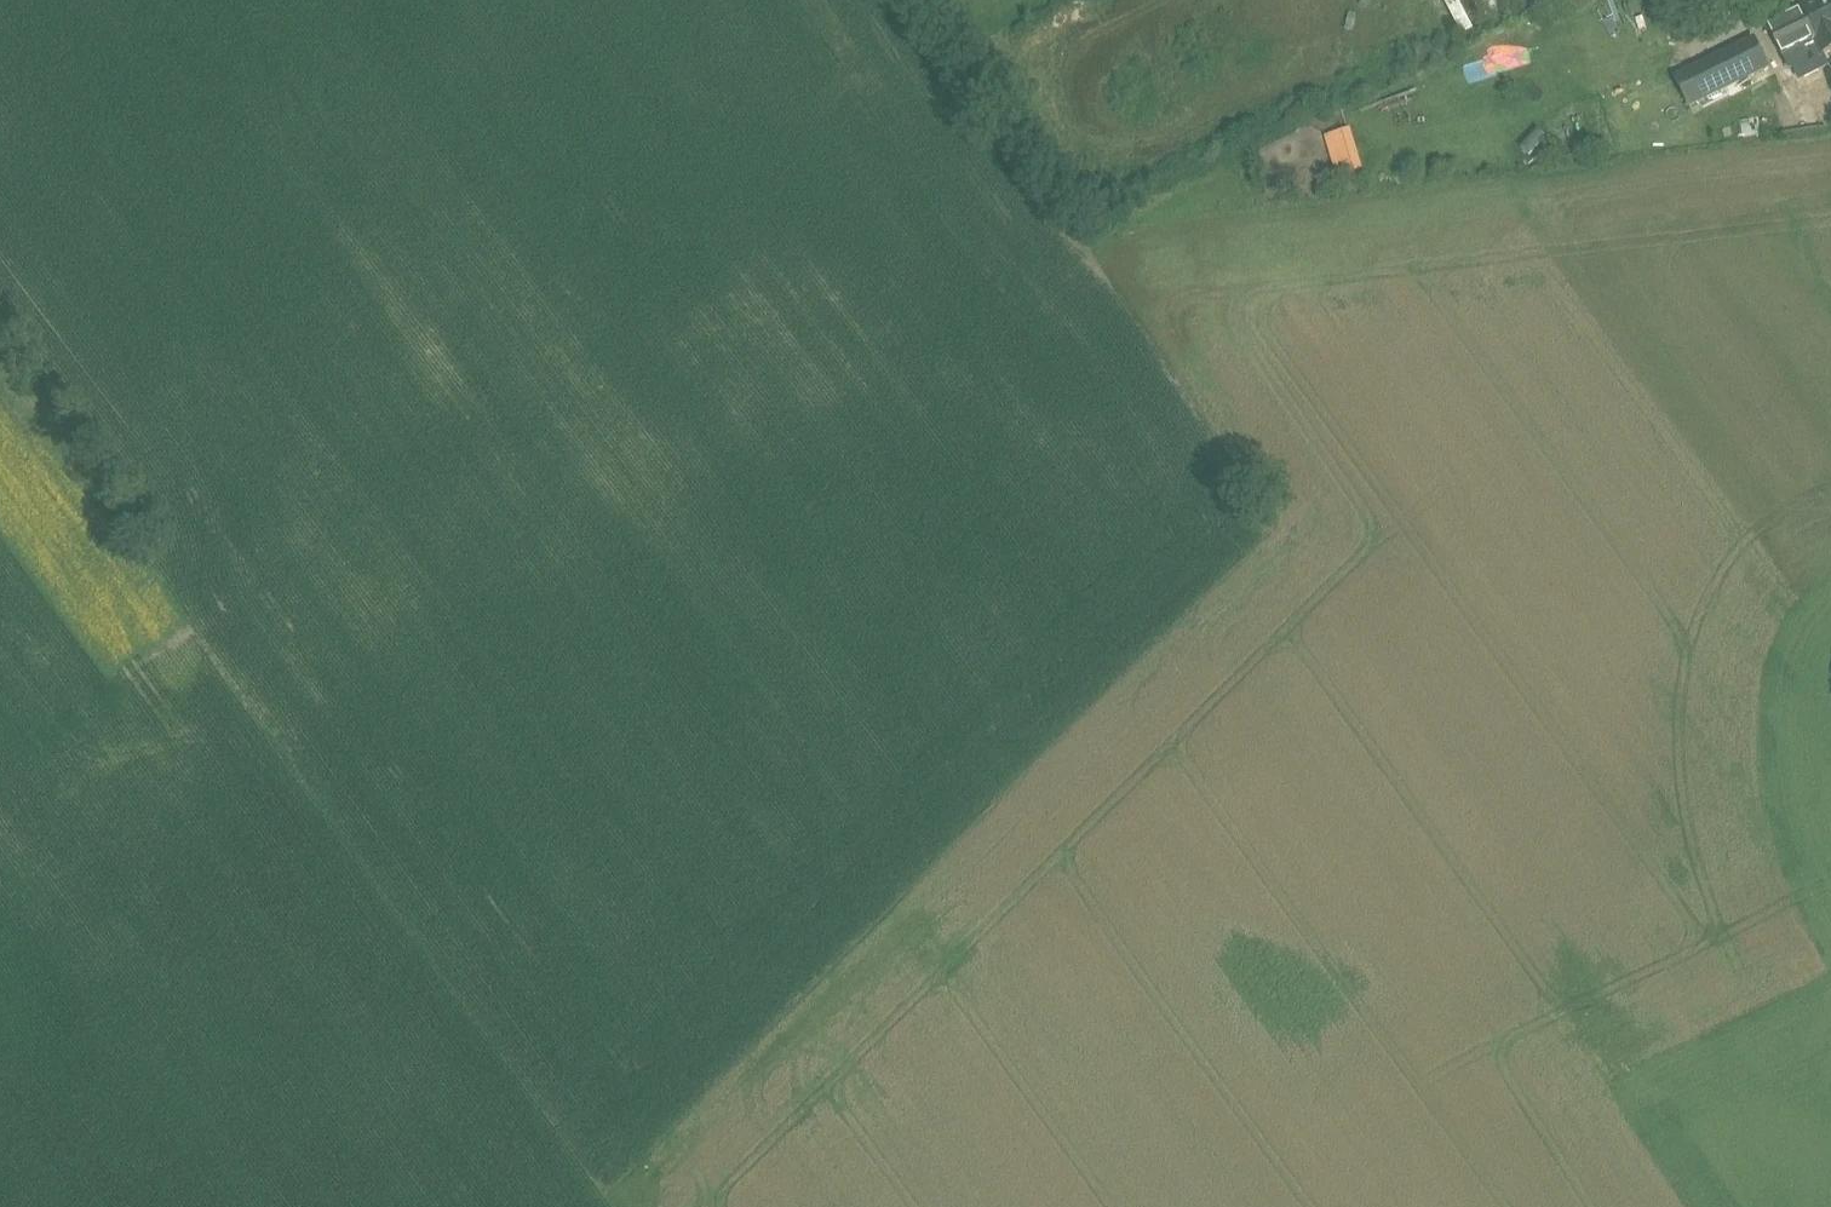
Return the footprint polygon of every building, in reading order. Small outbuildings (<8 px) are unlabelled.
[(1469,34),(1478,28),(1462,0),(1449,0),(1469,34)] [(1807,6),(1807,7),(1768,27),(1789,68),(1800,63),(1801,65),(1805,67),(1813,63),(1815,58),(1814,56),(1824,51),(1825,52),(1830,49),(1830,0),(1819,0),(1807,6)] [(1754,35),(1673,76),(1690,108),(1770,66),(1754,35)] [(1325,136),(1337,176),(1362,168),(1351,127),(1325,136)]
